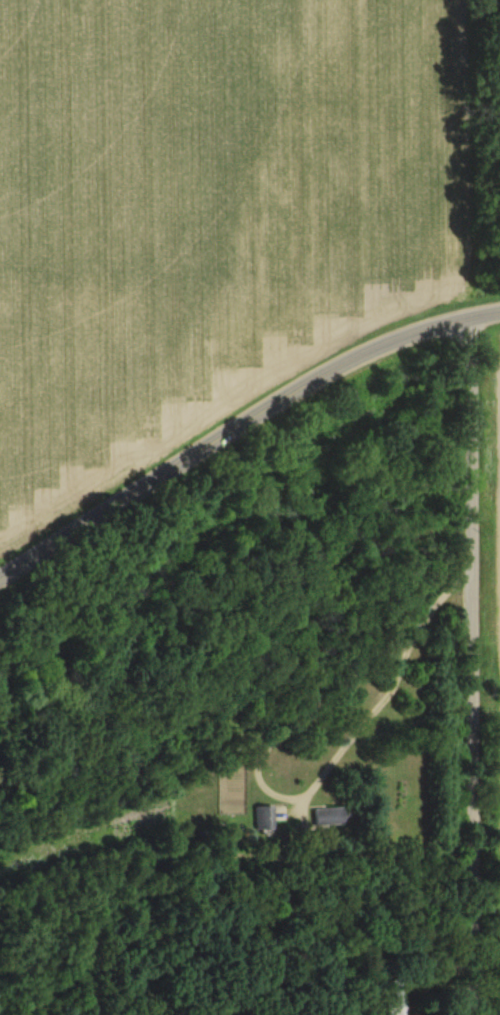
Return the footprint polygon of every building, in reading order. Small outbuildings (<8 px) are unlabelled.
[(255,807),(255,831),(274,831),(274,807),(255,807)] [(343,825),(343,809),(313,809),(313,825),(343,825)] [(387,1014),(403,1014),(403,982),(392,982),(392,1004),(387,1004),(387,1014)]
